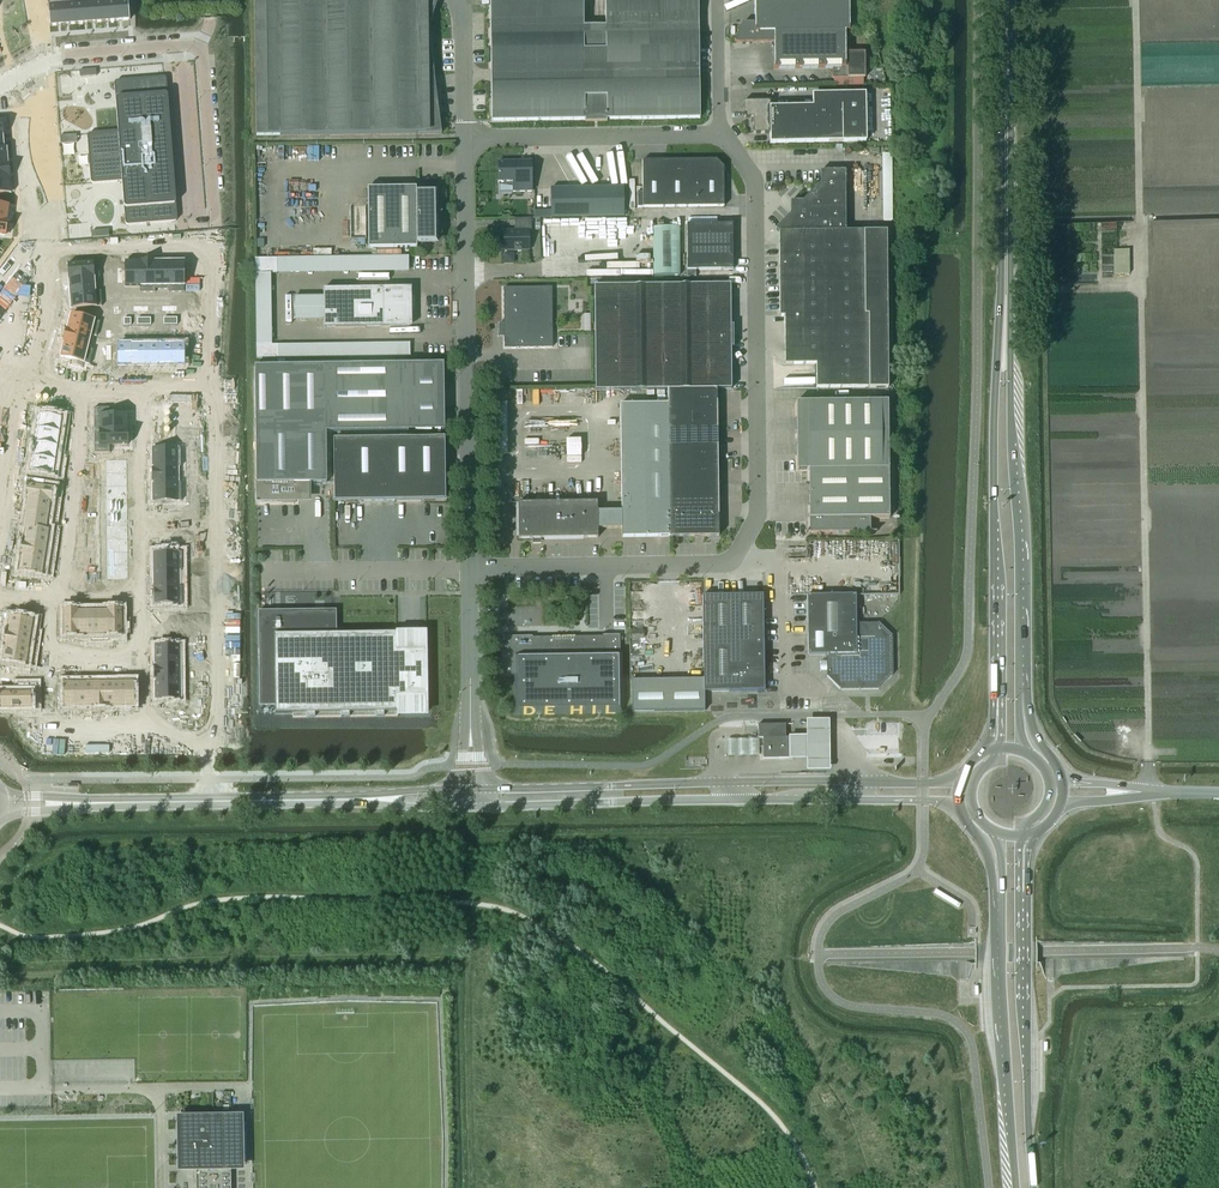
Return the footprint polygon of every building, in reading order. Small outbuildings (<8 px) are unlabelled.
[(101,1),(103,22),(116,21),(114,0),(101,1)] [(116,21),(129,20),(128,0),(114,0),(116,21)] [(256,136),(441,134),(440,126),(440,124),(435,87),(434,76),(428,30),(436,4),(438,0),(254,0),(256,136)] [(490,70),(491,122),(700,119),(698,0),(605,0),(605,38),(583,38),(583,0),(489,0),(490,70)] [(734,41),(736,43),(774,43),(774,41),(774,32),(845,31),(849,31),(849,0),(754,0),(755,19),(755,23),(742,23),(734,41)] [(101,1),(88,2),(89,23),(103,22),(101,1)] [(88,2),(75,3),(76,24),(89,23),(88,2)] [(75,3),(61,4),(63,25),(76,24),(75,3)] [(61,4),(48,5),(50,26),(63,25),(61,4)] [(774,32),(774,41),(774,43),(774,69),(832,68),(832,78),(834,78),(834,86),(864,85),(863,78),(865,78),(864,53),(845,53),(845,31),(774,32)] [(87,136),(87,137),(90,181),(90,182),(91,182),(91,183),(92,184),(93,184),(94,184),(122,182),(125,223),(125,224),(126,225),(127,225),(128,225),(174,222),(175,222),(175,221),(176,221),(176,220),(177,219),(166,80),(166,79),(165,79),(165,78),(164,78),(163,78),(163,77),(117,81),(116,81),(115,82),(114,83),(114,84),(118,131),(90,134),(89,134),(88,134),(88,135),(87,135),(87,136)] [(770,101),(743,102),(743,118),(753,118),(753,134),(770,134),(770,143),(866,142),(865,94),(841,94),(841,106),(770,107),(770,101)] [(76,135),(60,136),(60,144),(77,143),(76,135)] [(642,192),(637,193),(637,208),(642,207),(642,208),(724,207),(723,167),(716,160),(642,161),(642,162),(642,192)] [(522,162),(497,162),(498,183),(500,183),(500,192),(512,191),(512,192),(532,192),(531,162),(530,162),(522,162)] [(8,178),(7,164),(0,164),(0,179),(8,178)] [(790,214),(775,229),(784,238),(778,244),(779,317),(784,317),(784,365),(816,365),(816,389),(869,388),(888,388),(886,231),(863,231),(845,231),(845,171),(820,171),(820,183),(802,201),(790,201),(790,214)] [(0,179),(0,194),(9,193),(10,193),(8,178),(0,179)] [(416,188),(367,189),(368,249),(416,248),(416,243),(436,243),(435,204),(435,192),(416,193),(416,188)] [(623,188),(550,189),(551,218),(623,217),(623,188)] [(7,221),(9,206),(8,206),(0,205),(0,220),(7,221)] [(501,236),(499,238),(499,243),(501,245),(503,245),(503,251),(528,251),(528,230),(531,230),(531,218),(514,219),(514,230),(503,231),(503,236),(501,236)] [(723,224),(686,225),(688,271),(732,270),(731,223),(723,224)] [(679,227),(653,228),(653,276),(679,275),(679,227)] [(1128,250),(1113,251),(1114,275),(1129,275),(1128,250)] [(513,253),(503,253),(504,263),(513,263),(513,253)] [(276,258),(254,258),(255,274),(270,274),(276,274),(276,258)] [(98,262),(68,264),(69,279),(99,277),(98,262)] [(140,262),(125,262),(125,287),(139,287),(139,292),(140,292),(140,262)] [(154,262),(140,262),(140,292),(154,292),(154,262)] [(154,262),(154,292),(155,292),(155,289),(168,289),(168,292),(169,292),(168,262),(154,262)] [(183,262),(168,262),(169,292),(184,292),(183,262)] [(99,277),(69,279),(70,294),(100,291),(95,291),(94,278),(99,278),(99,277)] [(730,284),(594,286),(595,390),(667,390),(716,389),(731,389),(730,284)] [(407,288),(323,289),(324,328),(407,327),(407,308),(413,308),(413,298),(407,298),(407,288)] [(504,324),(499,324),(499,336),(504,336),(504,348),(552,348),(551,288),(503,288),(504,324)] [(100,291),(70,294),(72,309),(102,306),(100,291)] [(67,329),(96,336),(100,322),(70,315),(67,329)] [(67,329),(63,343),(93,350),(90,349),(93,336),(96,337),(96,336),(67,329)] [(63,343),(60,358),(72,360),(71,365),(82,367),(83,363),(89,365),(93,350),(63,343)] [(157,344),(144,345),(144,366),(157,365),(157,344)] [(170,344),(157,344),(157,365),(170,365),(170,344)] [(184,344),(170,344),(170,365),(184,365),(184,344)] [(131,345),(117,345),(117,366),(131,366),(131,345)] [(144,345),(131,345),(131,366),(144,366),(144,345)] [(271,345),(256,345),(256,358),(277,358),(277,345),(271,345)] [(407,364),(254,366),(256,484),(257,484),(257,502),(282,502),(282,503),(295,502),(295,489),(294,489),(294,484),(326,483),(326,432),(408,431),(407,364)] [(716,389),(667,390),(668,404),(668,409),(717,409),(716,389)] [(888,401),(796,402),(797,470),(798,470),(809,470),(809,532),(805,532),(805,533),(809,533),(870,533),(875,532),(870,532),(870,519),(889,518),(888,401)] [(597,502),(518,503),(518,539),(597,538),(597,529),(621,529),(621,538),(670,537),(669,482),(669,464),(669,446),(668,428),(668,409),(668,404),(620,405),(621,511),(597,511),(597,502)] [(109,408),(94,408),(94,417),(100,417),(100,431),(127,430),(127,415),(109,415),(109,408)] [(717,409),(668,409),(668,428),(717,427),(717,409)] [(38,414),(36,429),(60,433),(63,414),(51,412),(50,416),(38,414)] [(717,427),(668,428),(669,446),(717,446),(717,427)] [(36,429),(34,443),(58,447),(60,433),(36,429)] [(100,445),(94,445),(94,453),(109,453),(109,445),(127,445),(127,430),(100,431),(100,445)] [(444,438),(382,439),(383,501),(421,501),(421,500),(423,500),(423,501),(434,501),(434,500),(444,499),(444,489),(445,489),(445,478),(444,478),(444,476),(445,476),(444,438)] [(382,439),(333,439),(334,502),(335,502),(335,501),(345,501),(345,502),(356,502),(356,501),(358,501),(383,501),(382,439)] [(34,443),(31,457),(55,461),(58,447),(34,443)] [(717,446),(669,446),(669,464),(717,464),(717,446)] [(178,448),(152,448),(152,466),(178,466),(178,448)] [(31,457),(29,472),(53,476),(55,461),(31,457)] [(127,460),(106,460),(106,474),(127,473),(127,460)] [(717,464),(669,464),(669,482),(718,482),(717,464)] [(178,466),(152,466),(152,484),(178,483),(178,466)] [(127,473),(106,474),(106,487),(127,486),(127,473)] [(718,482),(669,482),(670,537),(719,536),(718,482)] [(178,483),(152,484),(152,501),(178,501),(178,483)] [(29,484),(26,499),(50,503),(53,488),(29,484)] [(127,486),(106,487),(106,500),(127,500),(127,486)] [(26,499),(24,513),(48,517),(50,503),(26,499)] [(127,500),(106,500),(106,513),(127,513),(127,500)] [(24,513),(22,527),(49,532),(49,531),(46,531),(48,517),(24,513)] [(127,513),(106,513),(106,526),(127,526),(127,513)] [(127,526),(106,526),(106,539),(127,539),(127,526)] [(22,527),(22,528),(25,528),(23,542),(47,546),(49,532),(22,527)] [(127,539),(106,539),(107,553),(128,552),(127,539)] [(23,542),(21,556),(45,560),(47,546),(23,542)] [(128,552),(107,553),(107,566),(128,566),(128,552)] [(179,552),(153,552),(153,570),(179,570),(179,552)] [(21,556),(18,571),(43,575),(45,560),(21,556)] [(128,566),(107,566),(107,579),(128,579),(128,566)] [(179,570),(153,570),(153,587),(179,587),(179,570)] [(179,587),(153,587),(153,605),(179,605),(179,587)] [(762,595),(702,596),(703,679),(703,692),(704,692),(709,692),(740,691),(764,691),(763,617),(763,606),(763,595),(762,595)] [(856,595),(806,595),(807,625),(807,655),(826,655),(826,676),(840,690),(879,689),(892,675),(891,637),(878,623),(856,624),(856,595)] [(273,611),(258,612),(259,706),(272,706),(275,706),(274,635),(336,634),(335,611),(282,611),(282,609),(273,609),(273,611)] [(78,611),(63,611),(63,636),(78,636),(78,611)] [(92,611),(78,611),(78,636),(92,635),(92,611)] [(107,611),(92,611),(92,635),(107,635),(107,611)] [(122,611),(107,611),(107,635),(122,635),(122,611)] [(9,617),(6,632),(31,636),(33,617),(22,615),(21,619),(9,617)] [(6,632),(4,646),(28,650),(31,636),(6,632)] [(336,634),(274,635),(275,706),(275,711),(275,713),(275,714),(292,714),(292,718),(397,717),(397,713),(427,712),(426,650),(420,651),(415,651),(415,645),(406,645),(406,651),(396,651),(396,633),(336,634)] [(534,634),(499,635),(499,639),(499,642),(500,677),(513,677),(513,702),(513,715),(624,713),(623,651),(622,651),(622,641),(622,638),(622,633),(600,633),(600,637),(599,637),(535,637),(534,637),(534,634)] [(4,646),(2,661),(14,663),(14,667),(26,669),(28,650),(4,646)] [(180,646),(154,646),(154,664),(180,664),(180,646)] [(180,664),(154,664),(154,681),(180,681),(180,664)] [(61,668),(45,669),(45,677),(61,677),(61,668)] [(180,681),(154,681),(154,699),(180,699),(180,681)] [(119,682),(105,683),(105,707),(119,707),(119,682)] [(133,682),(119,682),(119,707),(133,707),(133,682)] [(78,683),(64,683),(64,707),(78,707),(78,683)] [(91,683),(78,683),(78,707),(92,707),(91,683)] [(105,683),(91,683),(92,707),(105,707),(105,683)] [(0,693),(0,701),(0,709),(12,708),(12,709),(12,708),(18,708),(18,709),(19,709),(19,708),(30,708),(30,694),(33,694),(33,685),(18,685),(18,693),(0,693)] [(830,720),(807,720),(807,736),(789,736),(790,759),(807,759),(807,771),(830,770),(830,720)] [(785,725),(757,725),(757,726),(758,736),(758,738),(763,738),(763,759),(788,758),(790,758),(790,748),(790,737),(788,737),(785,737),(785,736),(785,727),(785,725)] [(726,739),(726,756),(759,756),(759,739),(726,739)] [(179,1117),(180,1171),(195,1171),(195,1172),(196,1187),(231,1187),(230,1172),(230,1168),(226,1168),(226,1163),(244,1163),(246,1163),(246,1160),(245,1125),(245,1123),(245,1122),(243,1122),(225,1123),(225,1118),(229,1118),(229,1116),(194,1117),(179,1117)]
